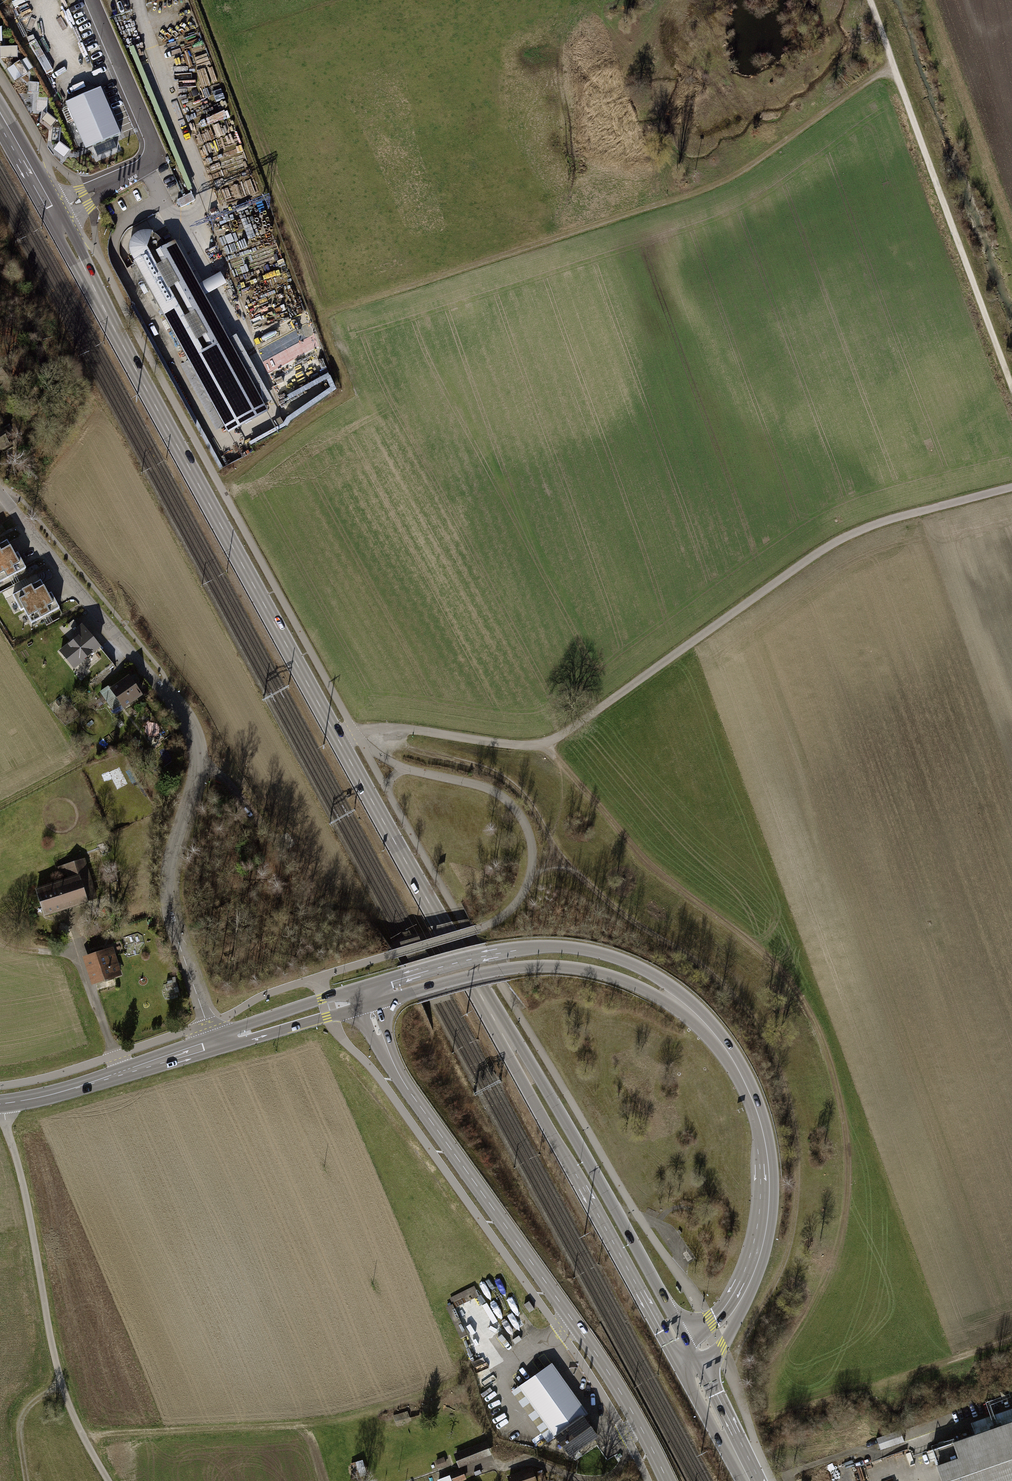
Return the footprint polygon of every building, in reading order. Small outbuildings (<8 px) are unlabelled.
[(2,44),(2,56),(20,55),(19,43),(2,44)] [(24,60),(10,65),(15,77),(29,72),(24,60)] [(120,135),(100,89),(65,103),(85,150),(120,135)] [(48,109),(49,98),(39,97),(38,109),(48,109)] [(96,147),(100,156),(118,146),(114,138),(96,147)] [(66,154),(69,149),(60,143),(57,148),(66,154)] [(126,250),(131,262),(186,361),(178,366),(213,430),(222,427),(226,434),(267,412),(202,295),(224,284),(218,274),(197,284),(172,242),(162,246),(157,237),(151,230),(142,229),(131,233),(126,241),(126,250)] [(331,369),(299,386),(309,404),(341,387),(331,369)] [(9,447),(0,431),(0,452),(9,447)] [(25,567),(16,552),(13,553),(6,540),(0,543),(0,581),(25,567)] [(21,611),(24,609),(32,624),(60,609),(52,593),(48,595),(41,581),(13,596),(21,611)] [(84,629),(60,650),(75,667),(99,646),(84,629)] [(128,677),(112,688),(123,706),(140,695),(128,677)] [(62,881),(37,889),(45,914),(93,897),(81,860),(58,868),(62,881)] [(111,948),(86,956),(95,982),(119,974),(111,948)] [(534,1309),(529,1301),(524,1305),(530,1312),(534,1309)] [(543,1369),(518,1387),(555,1438),(569,1458),(598,1437),(590,1426),(585,1418),(589,1415),(552,1363),(543,1369)] [(555,1438),(518,1387),(511,1391),(547,1444),(555,1438)] [(408,1411),(394,1415),(397,1426),(411,1421),(408,1411)] [(941,1480),(1011,1480),(1011,1418),(929,1446),(941,1480)] [(486,1442),(454,1454),(460,1468),(491,1456),(486,1442)] [(444,1457),(436,1460),(439,1468),(447,1465),(444,1457)] [(351,1464),(355,1478),(367,1474),(362,1460),(351,1464)] [(466,1479),(462,1468),(450,1472),(454,1480),(461,1480),(466,1479)] [(545,1480),(542,1470),(533,1473),(532,1469),(507,1477),(509,1480),(542,1480),(545,1480)]
